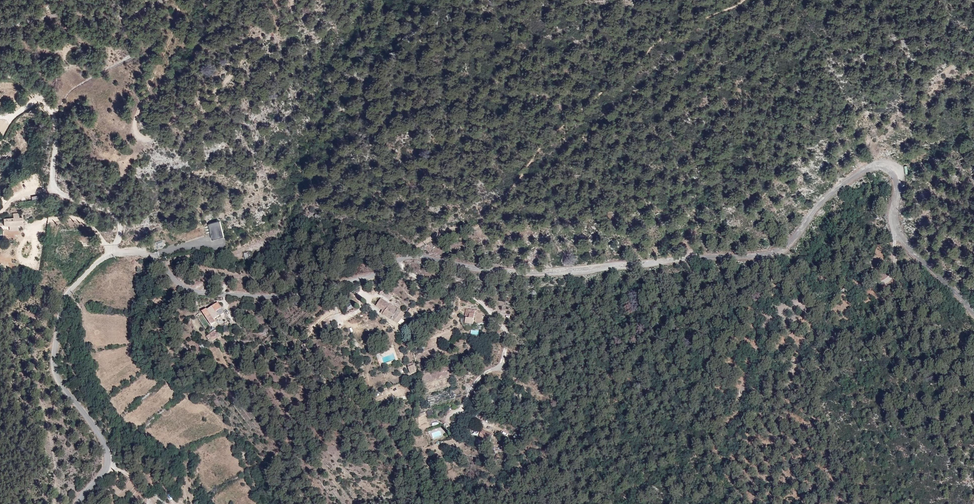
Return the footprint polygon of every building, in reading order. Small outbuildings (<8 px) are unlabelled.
[(21,213),(2,216),(3,230),(26,229),(21,213)] [(220,222),(208,225),(214,241),(224,237),(220,222)] [(155,243),(156,249),(166,247),(164,240),(155,243)] [(406,314),(381,297),(374,307),(397,327),(406,314)] [(220,302),(203,312),(212,328),(225,312),(220,302)] [(476,310),(464,310),(462,326),(472,327),(476,310)] [(210,342),(220,336),(216,329),(206,335),(210,342)] [(407,367),(410,375),(417,372),(414,364),(407,367)] [(493,436),(481,428),(475,441),(487,446),(493,436)]
